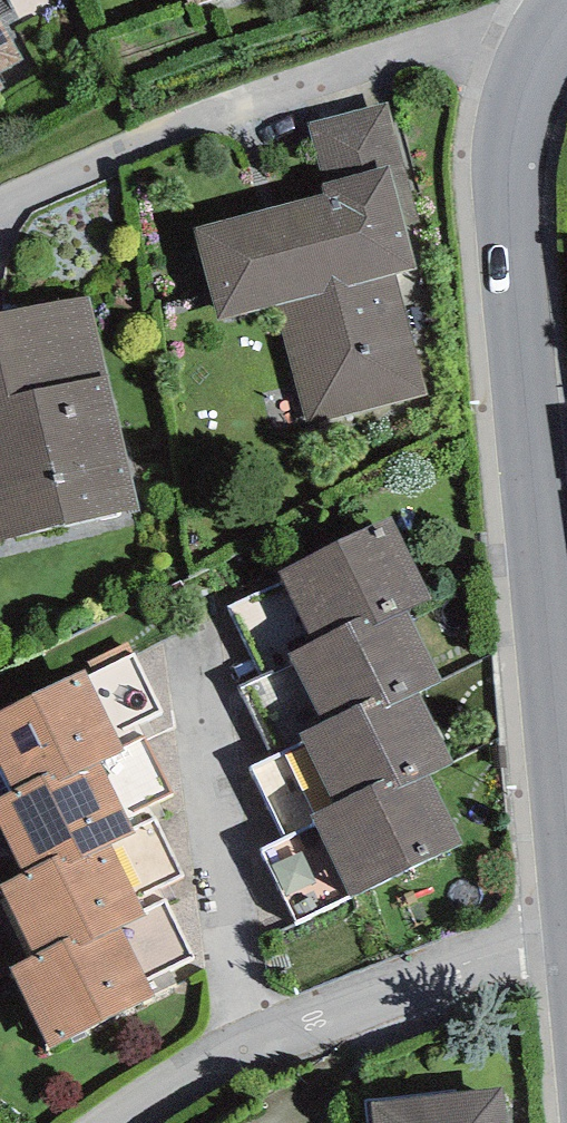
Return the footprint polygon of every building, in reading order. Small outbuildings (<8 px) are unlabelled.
[(23,60),(0,20),(0,72),(23,60)] [(306,123),(322,183),(391,165),(407,226),(419,223),(388,102),(306,123)] [(325,194),(194,227),(218,320),(276,305),(306,423),(428,393),(397,271),(417,266),(407,226),(391,165),(322,183),(325,194)] [(0,317),(0,542),(140,509),(90,297),(0,317)] [(391,516),(280,572),(316,642),(368,616),(373,626),(406,610),(432,597),(391,516)] [(442,681),(406,610),(373,626),(368,616),(316,642),(289,656),(323,723),(381,694),(387,708),(420,692),(442,681)] [(0,711),(0,765),(13,791),(59,767),(64,777),(97,760),(123,747),(83,669),(0,711)] [(454,762),(420,692),(387,708),(381,694),(323,723),(299,735),(334,805),(393,776),(399,789),(430,774),(454,762)] [(97,760),(64,777),(59,767),(13,791),(0,798),(0,830),(21,872),(72,846),(79,858),(111,842),(133,831),(97,760)] [(463,842),(430,774),(399,789),(393,776),(334,805),(309,817),(349,897),(463,842)] [(111,842),(79,858),(72,846),(21,872),(0,882),(0,891),(32,953),(84,927),(91,940),(121,925),(146,912),(111,842)] [(155,992),(121,925),(91,940),(84,927),(32,953),(7,966),(47,1046),(155,992)] [(502,1088),(372,1103),(374,1122),(507,1122),(502,1088)]
